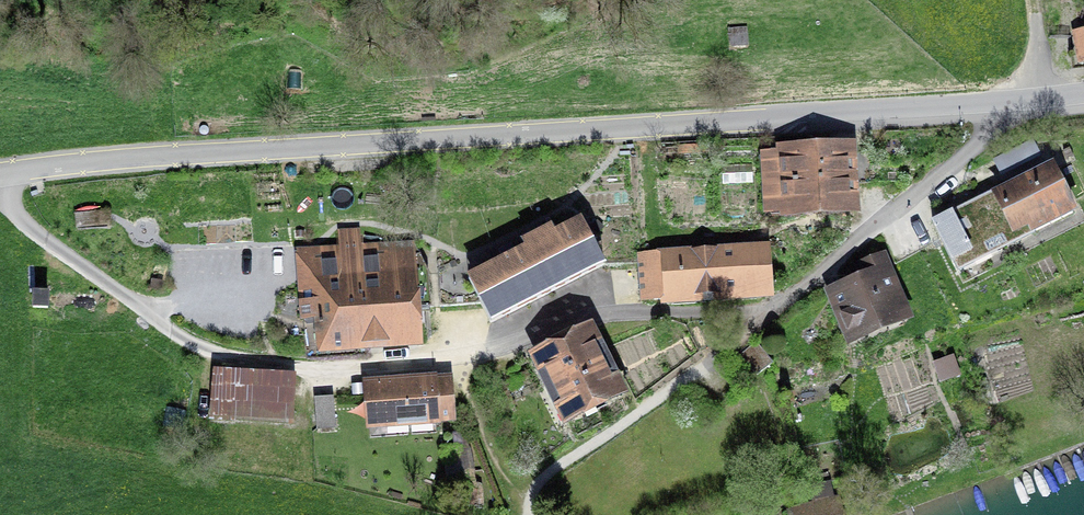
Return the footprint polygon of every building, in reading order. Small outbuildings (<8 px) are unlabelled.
[(746,27),(726,29),(727,51),(748,49),(746,27)] [(1074,38),(1079,59),(1083,58),(1083,36),(1074,38)] [(867,213),(862,141),(780,147),(781,153),(763,154),(767,216),(786,215),(786,219),(867,213)] [(1028,142),(998,158),(1003,168),(1033,153),(1028,142)] [(1069,204),(1052,169),(1014,189),(1011,184),(996,192),(996,193),(983,199),(986,204),(1002,237),(1029,223),(1034,232),(1073,213),(1069,204)] [(952,262),(1002,237),(986,204),(954,219),(951,214),(933,223),(952,262)] [(596,269),(573,226),(554,235),(551,229),(523,243),(527,249),(480,273),(503,316),(596,269)] [(344,251),(299,254),(305,329),(318,328),(320,359),(427,351),(419,247),(366,251),(365,234),(342,236),(344,251)] [(666,256),(642,258),(644,300),(669,299),(669,306),(776,301),(774,244),(666,250),(666,256)] [(859,268),(821,283),(843,340),(909,313),(883,247),(855,259),(859,268)] [(48,289),(33,289),(32,302),(48,303),(48,289)] [(630,399),(600,326),(534,353),(565,426),(630,399)] [(739,352),(755,374),(771,362),(756,341),(739,352)] [(954,354),(933,361),(940,380),(960,374),(954,354)] [(301,423),(303,374),(220,370),(218,420),(301,423)] [(409,380),(413,423),(455,420),(452,376),(409,380)] [(413,423),(409,380),(374,383),(377,426),(413,423)] [(814,513),(811,500),(785,506),(787,514),(814,514),(814,513)] [(814,514),(843,514),(842,507),(814,513),(814,514)]
